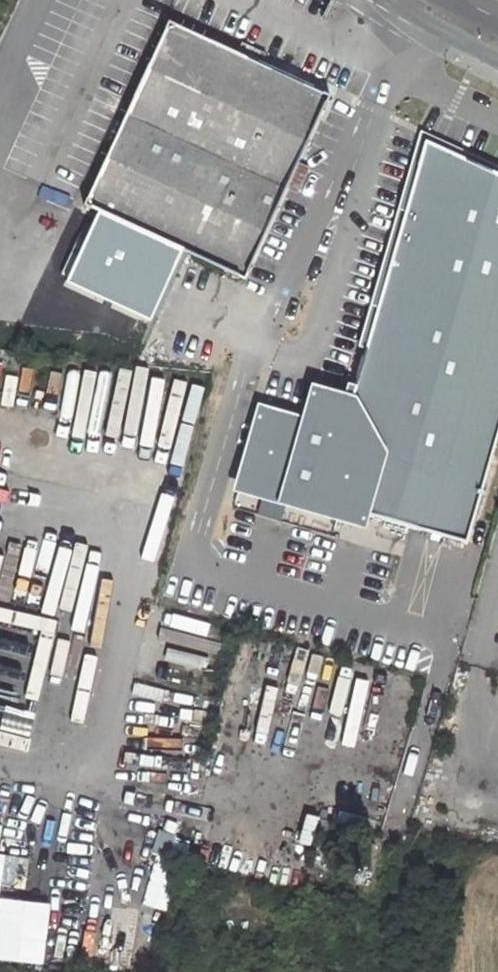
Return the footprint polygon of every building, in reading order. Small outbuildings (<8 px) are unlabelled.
[(172,21),(87,205),(100,212),(68,282),(150,320),(184,248),(249,278),(333,95),(172,21)] [(354,398),(314,426),(267,412),(245,486),(367,523),(370,514),(472,546),(497,453),(497,179),(427,146),(354,398)] [(314,426),(354,398),(325,389),(314,426)] [(43,964),(51,904),(0,899),(0,957),(43,964)]
